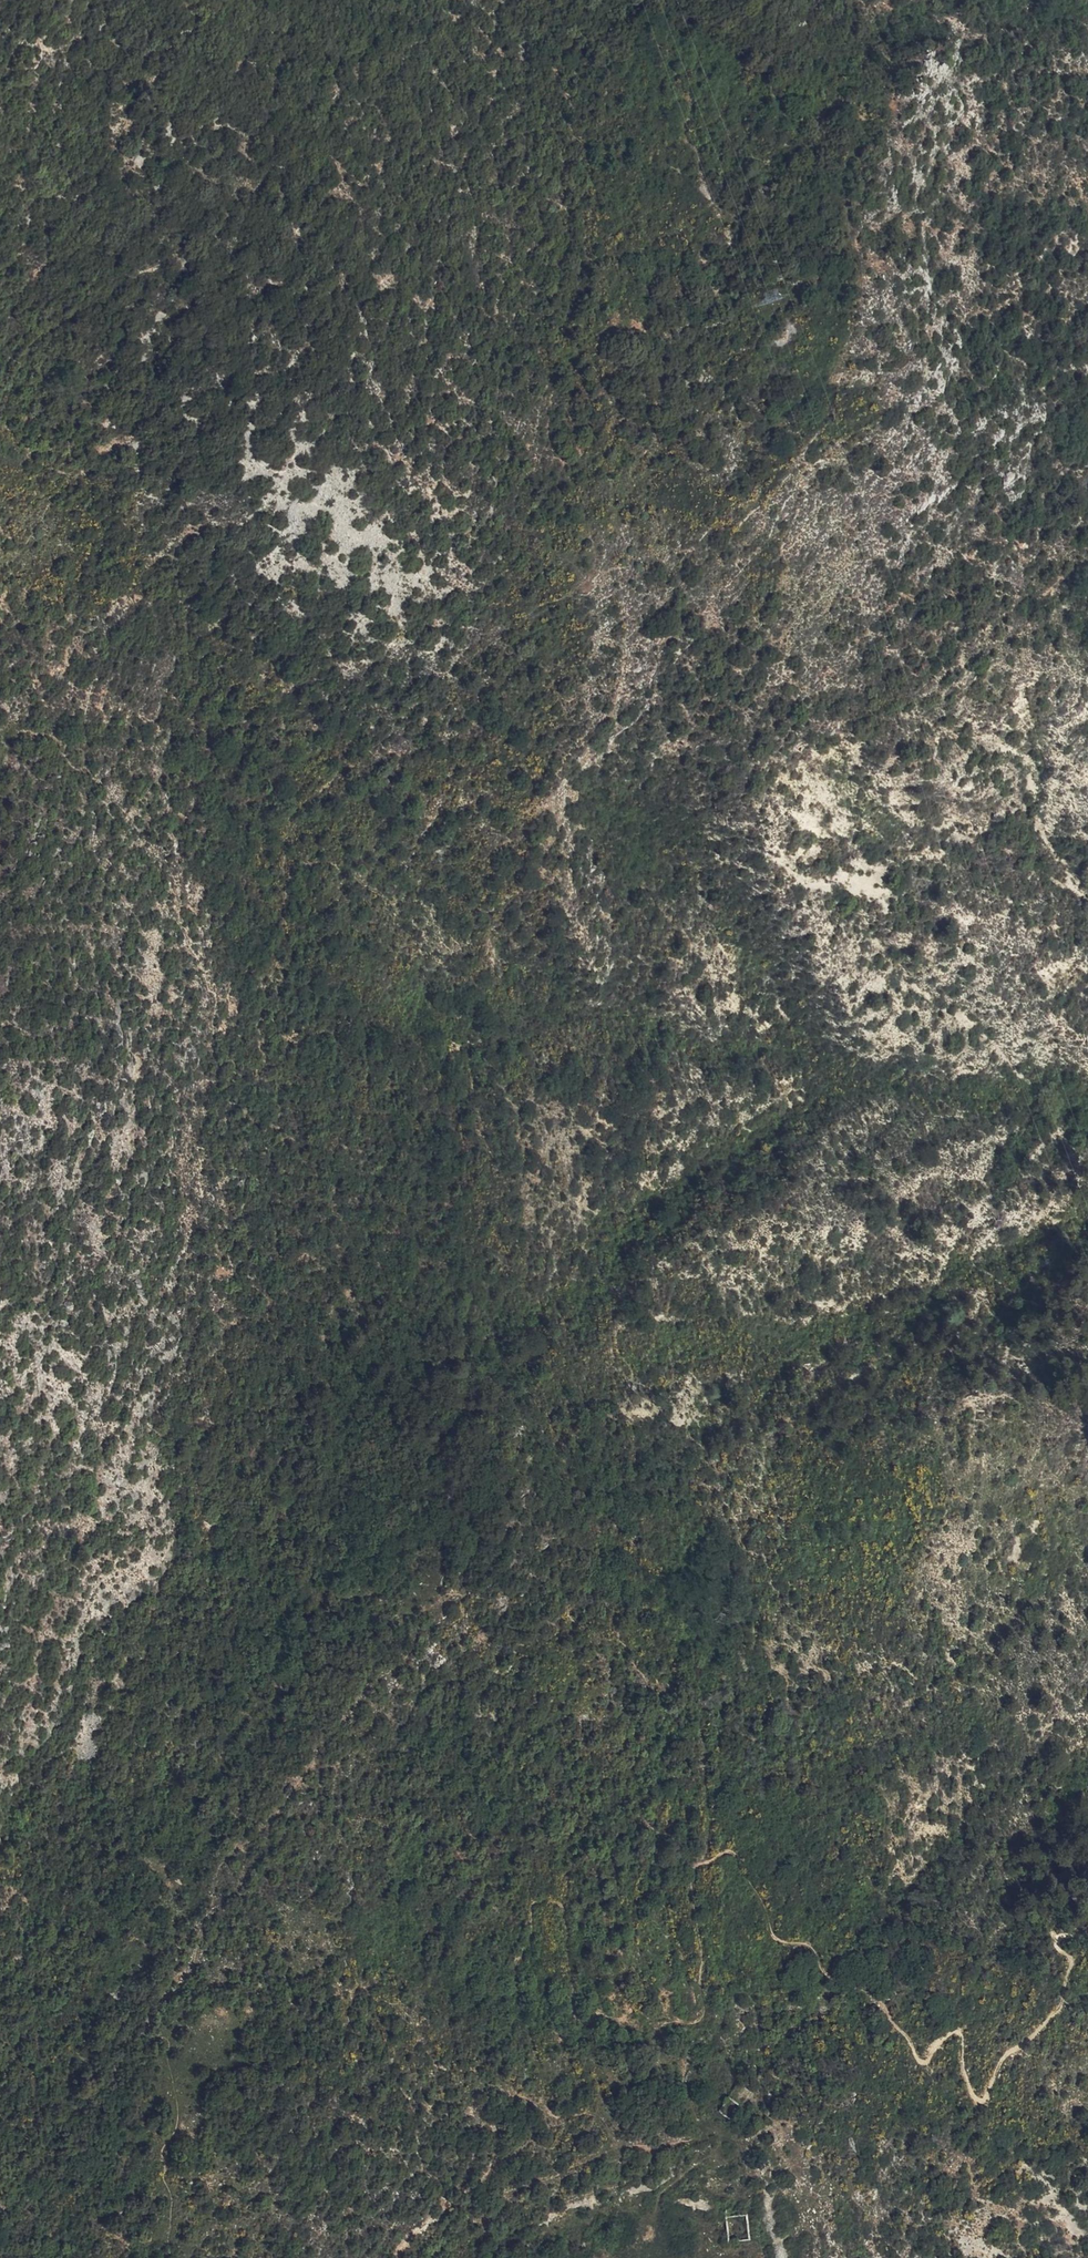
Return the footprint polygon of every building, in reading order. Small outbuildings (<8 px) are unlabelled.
[(719,2111),(732,2121),(752,2092),(740,2082),(719,2111)]
